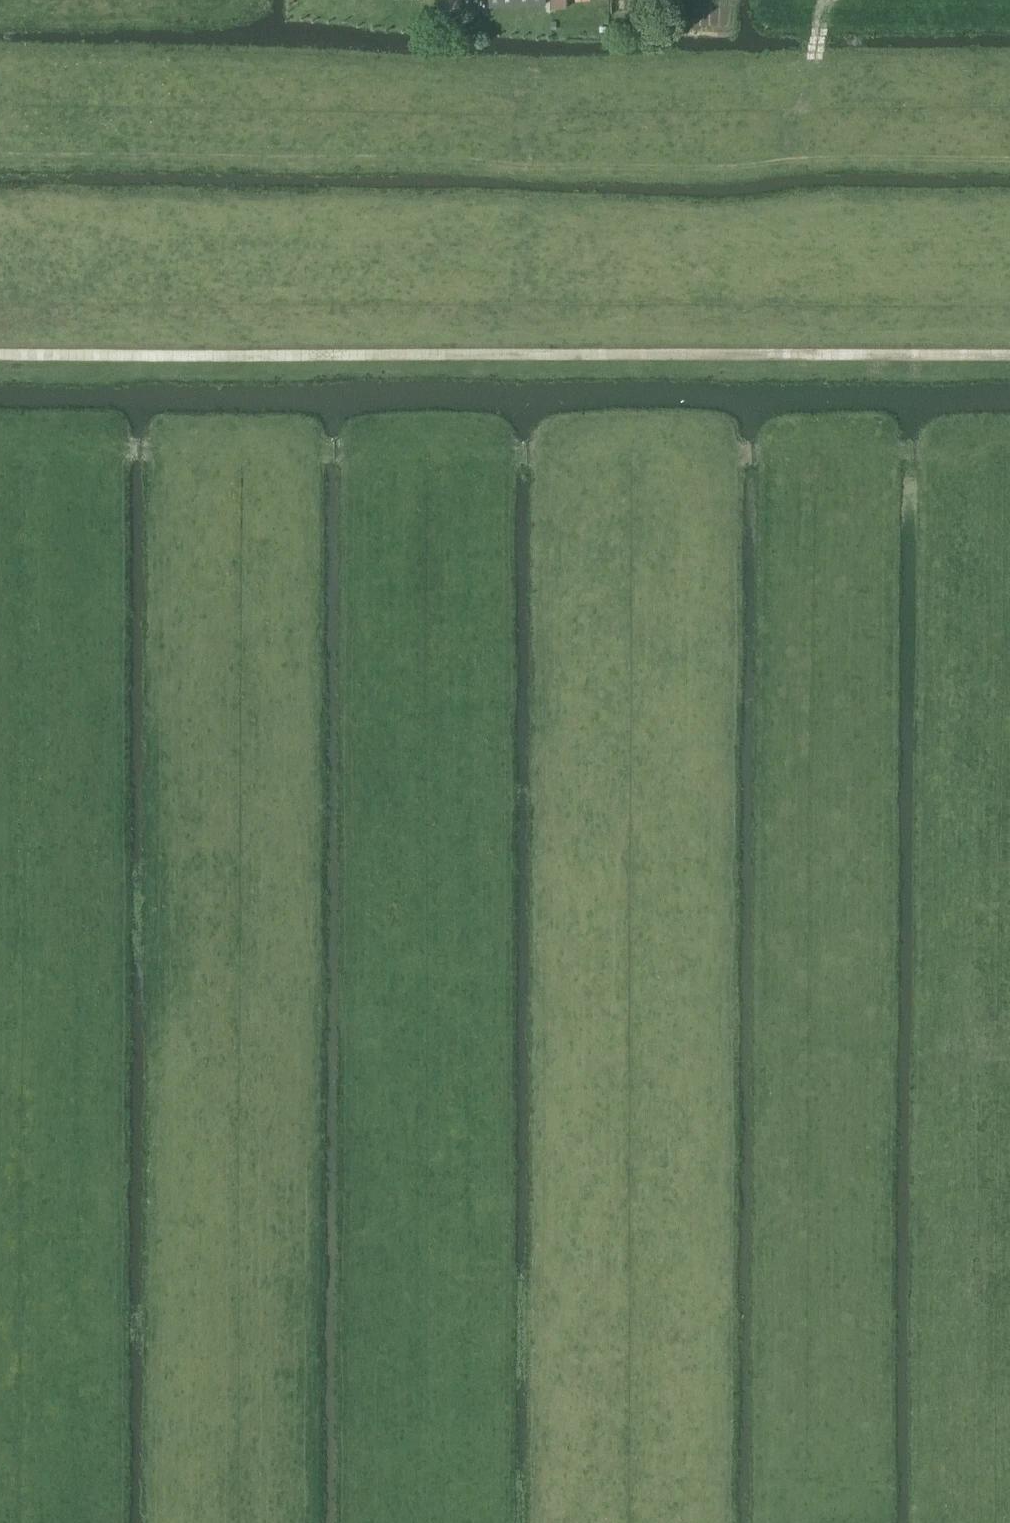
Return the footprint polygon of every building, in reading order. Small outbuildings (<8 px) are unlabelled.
[(545,7),(544,0),(488,0),(489,10),(545,7)] [(566,0),(549,0),(550,9),(567,8),(566,0)]
